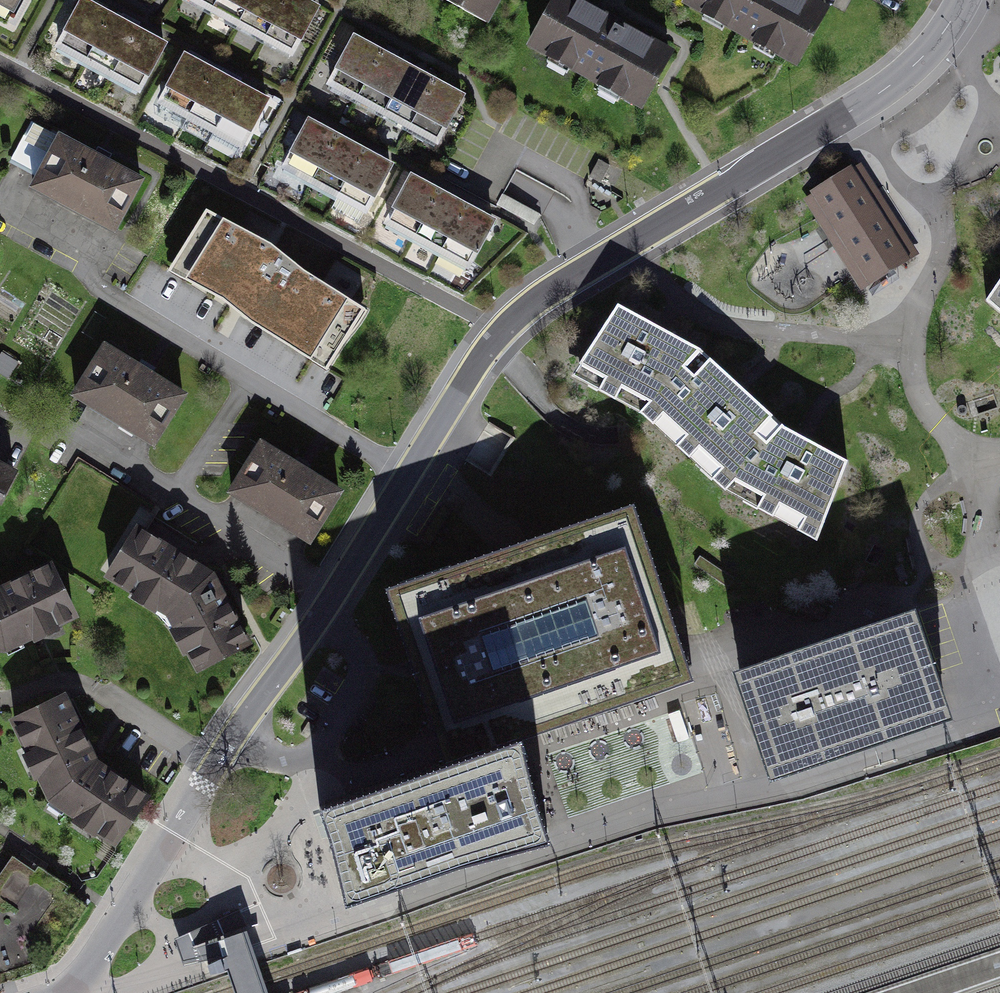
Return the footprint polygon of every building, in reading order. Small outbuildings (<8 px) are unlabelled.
[(13,14),(21,0),(0,0),(0,7),(13,14)] [(212,9),(217,0),(195,0),(212,9)] [(239,24),(252,0),(217,0),(212,9),(239,24)] [(265,37),(285,0),(252,0),(239,24),(265,37)] [(292,52),(316,8),(301,0),(285,0),(265,37),(292,52)] [(490,27),(504,0),(443,0),(490,27)] [(641,110),(672,50),(581,0),(553,0),(529,47),(641,110)] [(682,4),(798,67),(828,8),(813,0),(684,0),(682,4)] [(59,45),(87,60),(111,16),(83,1),(59,45)] [(87,60),(113,74),(137,30),(111,16),(87,60)] [(113,74),(140,89),(164,45),(137,30),(113,74)] [(331,83),(358,98),(382,53),(355,39),(331,83)] [(161,101),(189,116),(213,72),(205,67),(209,60),(189,50),(161,101)] [(358,98),(384,112),(408,68),(382,53),(358,98)] [(189,116),(216,130),(239,86),(243,79),(223,68),(219,75),(213,72),(189,116)] [(384,112),(411,126),(435,82),(408,68),(384,112)] [(411,126),(437,141),(461,97),(435,82),(411,126)] [(216,130),(242,144),(266,100),(239,86),(216,130)] [(337,137),(309,122),(285,166),(313,181),(337,137)] [(33,188),(114,230),(140,181),(107,163),(108,161),(94,154),(93,156),(31,123),(13,159),(41,174),(33,188)] [(363,151),(337,137),(313,181),(339,195),(363,151)] [(390,165),(363,151),(339,195),(366,209),(390,165)] [(851,165),(810,191),(812,194),(803,199),(862,291),(919,254),(861,162),(852,168),(851,165)] [(439,192),(412,177),(388,222),(415,236),(439,192)] [(465,207),(439,192),(415,236),(442,251),(465,207)] [(492,221),(465,207),(442,251),(468,265),(492,221)] [(334,358),(365,309),(303,271),(272,245),(207,211),(176,259),(230,289),(258,311),(334,358)] [(985,302),(999,315),(999,280),(985,302)] [(701,351),(618,305),(571,378),(642,417),(726,493),(817,544),(848,462),(784,427),(701,351)] [(75,395),(153,443),(183,395),(105,347),(75,395)] [(339,492),(262,444),(232,491),(309,540),(339,492)] [(14,473),(0,465),(0,496),(1,497),(14,473)] [(687,677),(632,507),(378,590),(433,760),(549,722),(687,677)] [(157,605),(169,613),(178,628),(182,626),(194,647),(189,649),(198,667),(246,642),(210,574),(138,529),(110,576),(137,593),(140,588),(160,601),(157,605)] [(4,648),(33,634),(31,630),(52,619),(54,624),(73,615),(50,566),(0,590),(0,648),(4,648)] [(914,614),(731,673),(765,777),(948,718),(914,614)] [(63,697),(15,721),(30,753),(35,751),(45,772),(40,774),(52,798),(77,815),(80,811),(100,825),(97,829),(114,841),(145,796),(94,761),(63,697)] [(680,711),(668,714),(677,742),(689,738),(680,711)] [(549,844),(519,747),(410,781),(390,787),(374,792),(320,809),(350,906),(549,844)] [(45,969),(87,906),(65,892),(69,886),(38,866),(35,871),(13,857),(0,876),(0,983),(45,969)]
